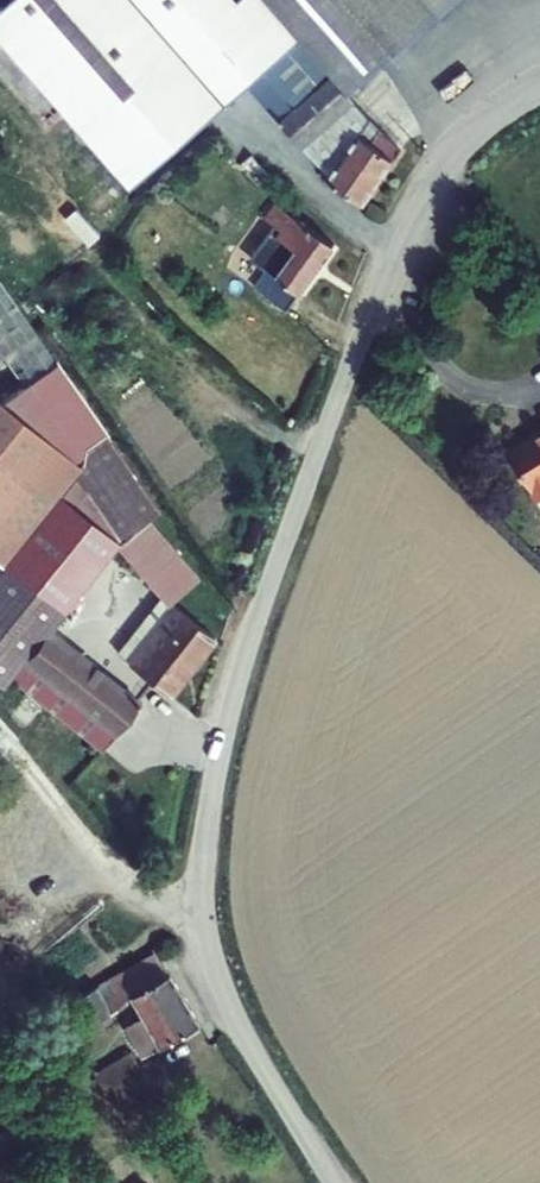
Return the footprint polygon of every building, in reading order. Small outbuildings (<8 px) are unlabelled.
[(6,21),(146,189),(268,89),(319,152),(342,173),(340,181),(376,206),(418,150),(371,96),(326,39),(292,0),(31,0),(6,21)] [(288,208),(253,254),(281,274),(287,282),(312,299),(347,249),(312,225),(288,208)] [(303,312),(312,299),(287,282),(281,274),(271,289),(303,312)] [(36,350),(0,297),(0,375),(36,350)] [(60,517),(40,500),(75,490),(113,460),(63,387),(9,425),(0,417),(0,579),(60,517)] [(523,454),(539,482),(539,443),(523,454)] [(163,533),(113,460),(75,490),(40,500),(60,517),(94,547),(115,570),(153,538),(163,533)] [(54,636),(115,570),(94,547),(60,517),(0,579),(0,584),(54,636)] [(153,538),(115,570),(163,629),(118,678),(165,718),(215,662),(174,622),(200,597),(153,538)] [(0,694),(15,678),(42,648),(54,636),(0,584),(0,694)] [(15,678),(108,756),(134,726),(42,648),(15,678)] [(15,678),(0,694),(96,771),(108,756),(15,678)] [(130,1002),(142,1019),(179,997),(168,980),(130,1002)] [(179,997),(142,1019),(174,1070),(211,1048),(179,997)] [(164,1075),(151,1083),(158,1094),(171,1086),(164,1075)]
